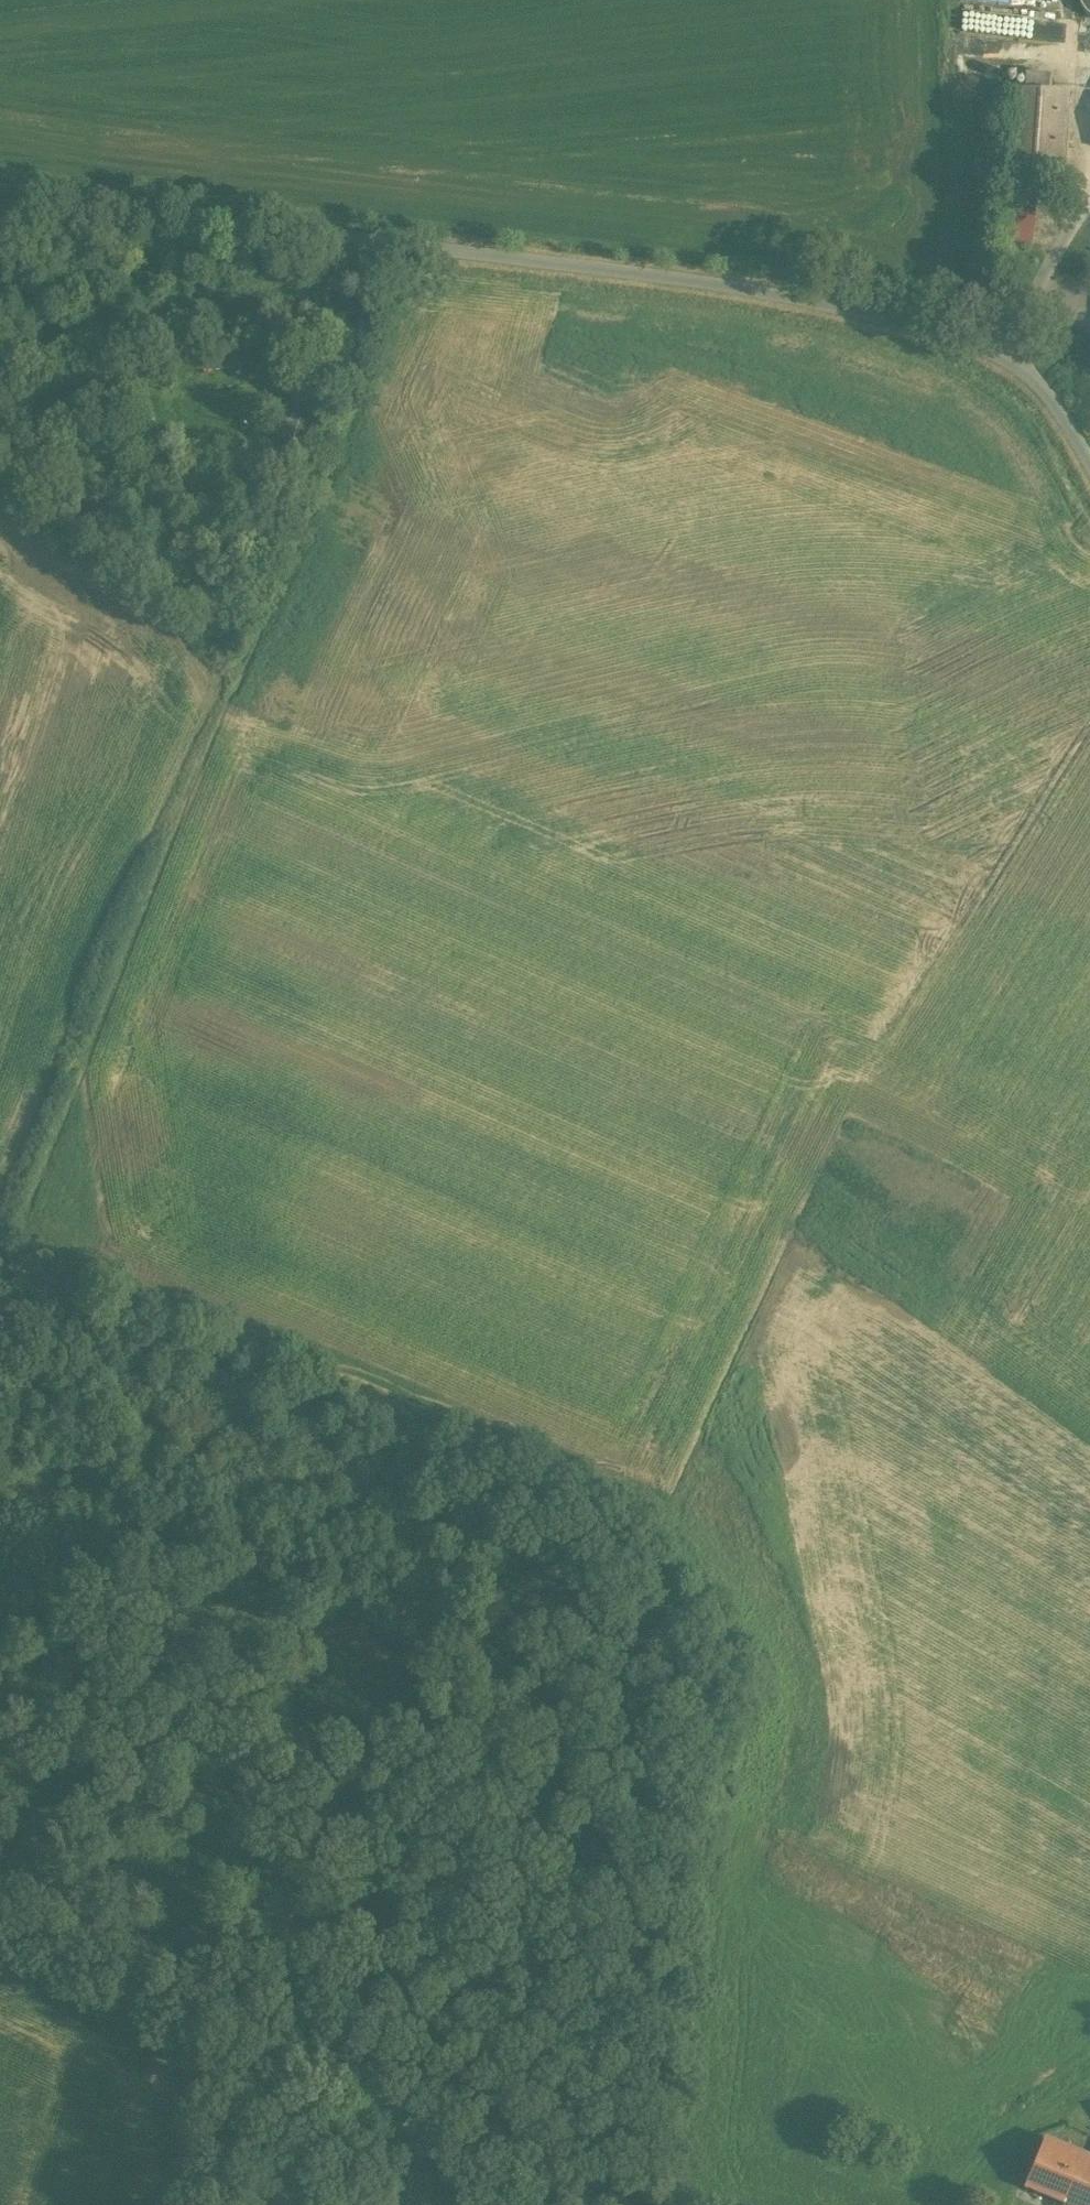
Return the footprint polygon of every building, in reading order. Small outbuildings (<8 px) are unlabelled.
[(1081,7),(1088,17),(1089,18),(1089,0),(1080,0),(1081,7)] [(1067,93),(1011,89),(1004,179),(1060,183),(1067,93)] [(1044,2140),(1025,2187),(1064,2203),(1064,2204),(1089,2204),(1089,2159),(1044,2140)]
